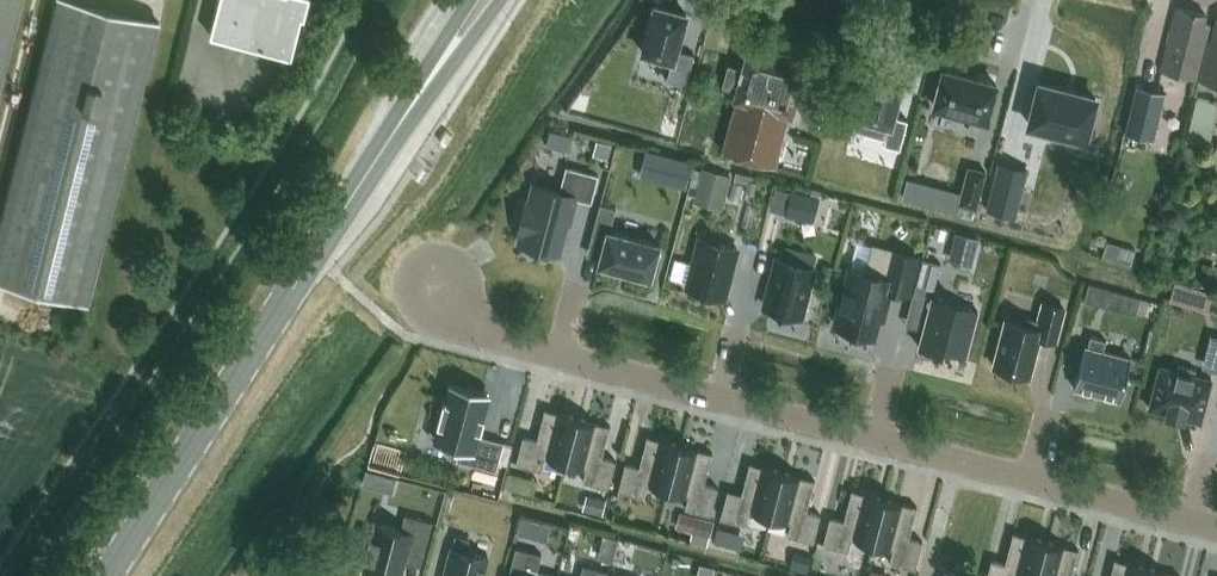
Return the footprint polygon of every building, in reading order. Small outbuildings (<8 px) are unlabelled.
[(76,0),(54,0),(0,215),(0,277),(88,300),(158,21),(76,0)] [(20,0),(0,0),(0,79),(20,0)] [(301,14),(292,12),(295,0),(218,0),(209,34),(291,54),(301,14)] [(655,4),(642,50),(672,58),(673,59),(676,49),(686,12),(655,4)] [(1197,78),(1210,23),(1205,22),(1206,14),(1177,7),(1162,69),(1197,78)] [(1216,17),(1211,41),(1208,41),(1199,78),(1216,83),(1216,17)] [(793,112),(807,64),(749,47),(743,68),(730,64),(725,83),(738,87),(735,97),(737,98),(723,148),(766,161),(776,162),(790,111),(793,112)] [(672,58),(666,80),(685,86),(694,54),(676,49),(673,59),(672,58)] [(870,67),(858,115),(891,123),(893,115),(903,75),(870,67)] [(986,119),(996,83),(944,69),(934,105),(971,115),(968,128),(981,131),(985,118),(986,119)] [(1038,82),(1028,123),(1085,137),(1096,97),(1038,82)] [(1160,92),(1133,85),(1121,132),(1148,139),(1160,92)] [(1189,141),(1209,146),(1216,111),(1216,104),(1199,100),(1189,141)] [(858,115),(854,130),(884,138),(883,144),(900,148),(907,119),(893,115),(891,123),(858,115)] [(596,140),(592,155),(607,159),(611,144),(596,140)] [(669,155),(662,182),(686,189),(694,161),(669,155)] [(998,161),(986,209),(1015,216),(1027,168),(998,161)] [(960,204),(976,208),(986,169),(968,165),(961,192),(958,203),(960,204)] [(521,232),(519,241),(559,252),(567,220),(570,221),(577,198),(591,202),(598,175),(566,166),(559,191),(534,184),(529,204),(526,203),(519,231),(521,232)] [(908,178),(902,198),(957,212),(960,204),(958,203),(961,192),(908,178)] [(747,179),(745,191),(754,193),(756,181),(747,179)] [(784,215),(813,222),(819,196),(791,189),(784,215)] [(592,235),(605,239),(599,262),(650,275),(651,271),(656,272),(661,254),(656,253),(659,243),(609,230),(616,207),(601,203),(592,235)] [(936,226),(933,236),(943,240),(946,229),(936,226)] [(980,238),(955,231),(949,255),(974,261),(980,238)] [(729,262),(733,263),(738,247),(700,237),(692,266),(690,268),(687,277),(688,280),(687,285),(720,294),(729,262)] [(850,268),(836,324),(873,333),(878,314),(882,315),(889,288),(908,293),(917,256),(873,244),(866,272),(850,268)] [(772,273),(777,275),(768,307),(801,315),(803,310),(805,309),(808,299),(806,297),(814,267),(776,257),(772,273)] [(918,275),(936,280),(940,263),(923,258),(918,275)] [(1198,280),(1213,284),(1216,267),(1216,266),(1202,263),(1198,280)] [(823,264),(820,275),(830,278),(833,267),(823,264)] [(1171,292),(1169,299),(1187,304),(1189,297),(1192,290),(1193,285),(1174,280),(1173,284),(1171,292)] [(1116,309),(1121,292),(1089,283),(1085,301),(1116,309)] [(955,303),(931,297),(918,348),(941,354),(942,352),(965,358),(977,312),(954,305),(955,303)] [(1026,316),(1024,323),(1006,319),(994,366),(1029,375),(1039,336),(1055,341),(1064,307),(1043,302),(1039,319),(1026,316)] [(1085,346),(1075,386),(1119,398),(1130,358),(1103,351),(1106,339),(1090,335),(1087,347),(1085,346)] [(1161,366),(1150,407),(1167,411),(1166,414),(1182,418),(1183,416),(1200,420),(1211,379),(1195,375),(1196,369),(1178,364),(1177,370),(1161,366)] [(457,458),(480,464),(488,436),(480,434),(491,394),(452,383),(437,439),(461,445),(457,458)] [(564,462),(576,417),(548,409),(545,408),(544,410),(537,439),(523,435),(516,463),(541,469),(544,457),(564,462)] [(583,480),(608,487),(615,460),(602,456),(609,428),(610,428),(610,425),(607,424),(607,425),(576,417),(564,462),(586,468),(583,480)] [(667,489),(679,444),(650,436),(647,435),(646,437),(647,437),(639,466),(625,462),(618,490),(643,496),(647,484),(667,489)] [(710,514),(718,487),(704,483),(711,455),(712,455),(712,452),(709,451),(709,452),(679,444),(667,489),(688,495),(685,507),(710,514)] [(769,516),(781,471),(752,463),(749,462),(749,464),(749,465),(742,493),(728,489),(720,517),(746,524),(749,511),(769,516)] [(375,472),(367,470),(363,484),(373,486),(376,473),(376,472),(375,472)] [(516,470),(511,486),(539,493),(543,477),(516,470)] [(813,541),(820,514),(806,510),(814,482),(815,479),(812,478),(812,479),(781,471),(769,516),(791,522),(788,534),(813,541)] [(851,538),(873,544),(884,498),(854,490),(855,490),(852,489),(851,491),(844,520),(830,516),(823,544),(848,550),(851,538)] [(588,508),(603,512),(606,499),(591,495),(588,508)] [(914,506),(885,498),(873,544),(893,549),(890,561),(915,568),(922,541),(908,537),(916,508),(916,509),(917,506),(914,505),(914,506)] [(361,574),(369,575),(402,575),(408,551),(423,555),(431,521),(405,514),(401,529),(376,523),(373,535),(369,534),(362,559),(364,560),(361,574)] [(520,516),(517,530),(532,534),(536,520),(520,516)] [(710,536),(714,520),(696,516),(692,531),(710,536)] [(717,527),(713,542),(726,545),(730,530),(717,527)] [(1045,540),(1016,533),(1016,532),(1013,531),(1012,534),(1013,534),(1005,562),(991,559),(987,575),(1036,575),(1045,540)] [(446,575),(481,575),(486,556),(466,551),(469,538),(456,534),(446,575)] [(1075,548),(1045,540),(1036,575),(1071,575),(1077,551),(1078,551),(1078,549),(1075,548)] [(516,546),(509,575),(558,575),(537,570),(542,553),(516,546)] [(812,556),(793,551),(789,566),(808,571),(812,556)] [(1147,567),(1117,559),(1118,559),(1114,558),(1114,562),(1111,575),(1145,575),(1147,567)] [(609,570),(583,564),(580,575),(607,575),(609,570)] [(1177,575),(1147,567),(1145,575),(1180,575),(1177,575)]
